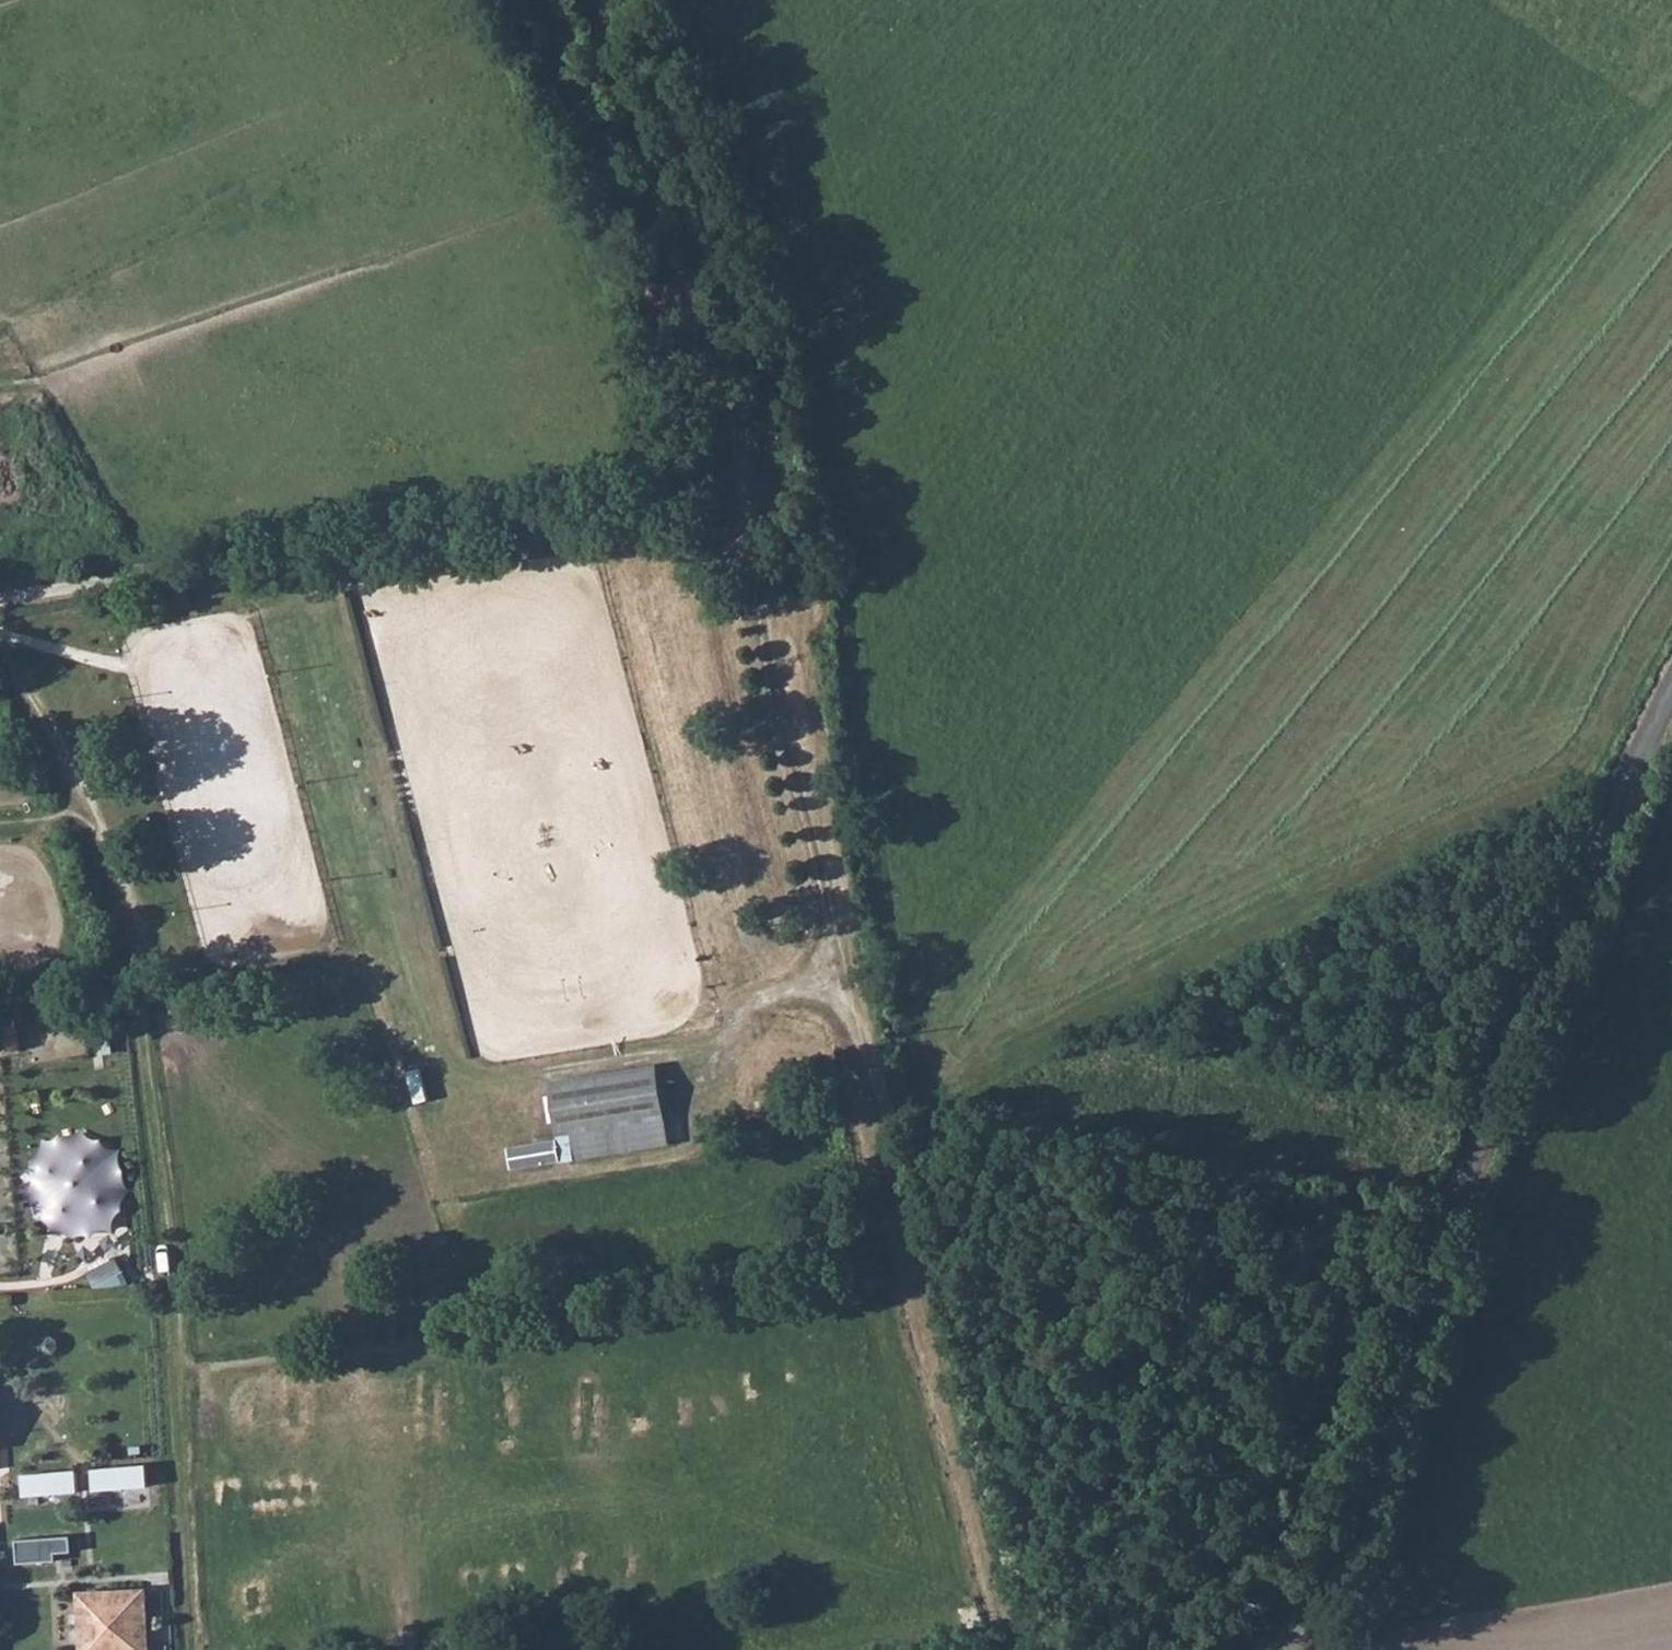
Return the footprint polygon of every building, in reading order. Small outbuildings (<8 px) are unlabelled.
[(651,1065),(543,1084),(554,1145),(522,1150),(526,1169),(572,1161),(568,1136),(661,1119),(651,1065)] [(149,1467),(102,1471),(104,1492),(151,1489),(149,1467)] [(77,1476),(30,1479),(32,1500),(79,1497),(77,1476)] [(77,1590),(79,1649),(156,1649),(155,1647),(171,1647),(170,1623),(164,1623),(162,1587),(77,1590)]
